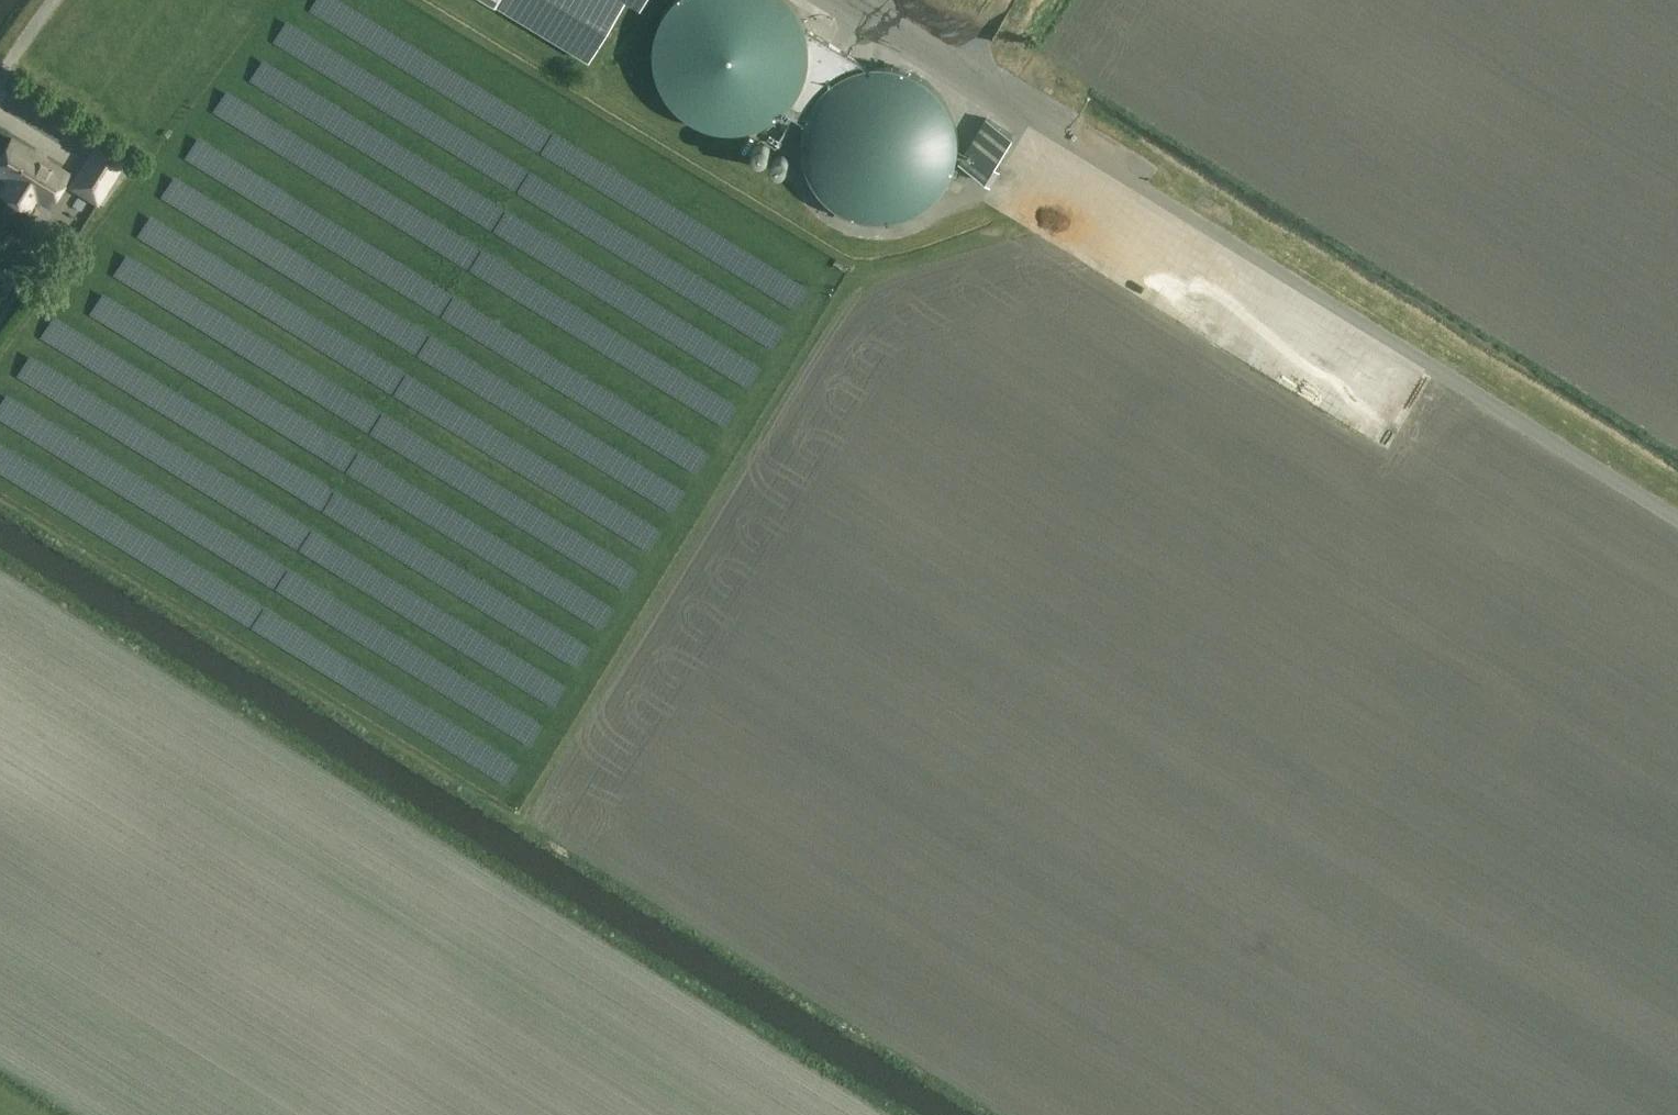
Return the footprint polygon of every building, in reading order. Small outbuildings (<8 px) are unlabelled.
[(588,62),(626,1),(641,10),(647,0),(488,0),(588,62)] [(747,133),(770,125),(789,110),(803,89),(810,66),(809,41),(801,18),(787,0),(678,0),(675,2),(661,22),(654,46),(655,70),(663,93),(678,113),(699,127),(722,133),(747,133)] [(836,73),(819,87),(806,105),(799,127),(798,149),(803,171),(815,190),(831,205),(851,215),(873,219),(895,217),(916,208),(933,194),(946,176),(953,155),(954,133),(949,111),(937,92),(921,77),(901,66),(879,62),(857,65),(836,73)] [(103,138),(86,166),(72,189),(98,205),(130,155),(103,138)] [(68,173),(13,139),(0,161),(0,176),(10,182),(2,194),(26,209),(33,197),(48,206),(68,173)]
